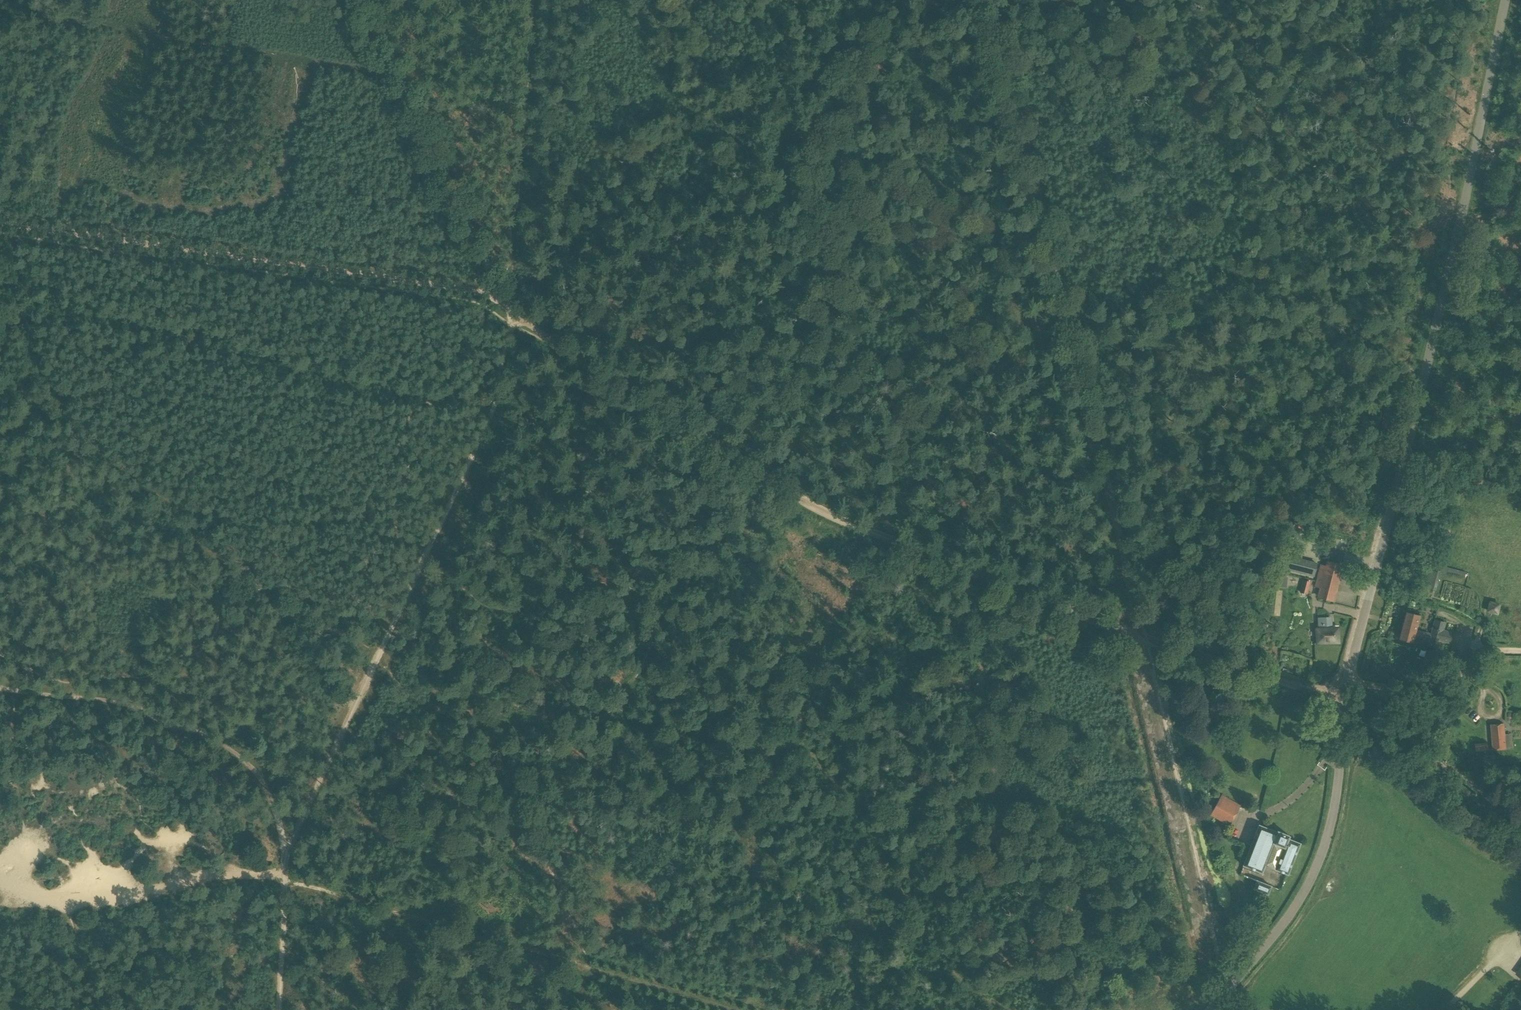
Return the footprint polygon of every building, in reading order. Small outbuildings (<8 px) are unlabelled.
[(1333,600),(1342,564),(1327,560),(1325,566),(1320,564),(1315,587),(1319,588),(1317,596),(1333,600)] [(1304,573),(1314,576),(1317,563),(1307,561),(1304,573)] [(1427,579),(1424,587),(1425,588),(1435,590),(1440,573),(1431,570),(1429,570),(1427,579)] [(1310,582),(1303,580),(1300,592),(1308,594),(1310,582)] [(1488,609),(1496,611),(1498,603),(1490,601),(1488,609)] [(1419,615),(1406,612),(1400,638),(1412,641),(1413,639),(1429,643),(1428,645),(1439,649),(1441,641),(1449,643),(1452,632),(1444,631),(1445,623),(1434,620),(1430,634),(1415,630),(1419,615)] [(1336,640),(1335,628),(1331,628),(1331,617),(1319,618),(1320,640),(1336,640)] [(1506,722),(1493,723),(1495,752),(1507,751),(1505,732),(1507,732),(1506,722)] [(1475,751),(1488,750),(1487,742),(1475,743),(1475,751)] [(1239,807),(1221,797),(1211,815),(1229,825),(1239,807)] [(1259,825),(1243,866),(1263,873),(1266,865),(1288,874),(1300,843),(1288,838),(1289,835),(1278,831),(1277,832),(1259,825)] [(1253,888),(1268,894),(1272,885),(1257,879),(1253,888)]
